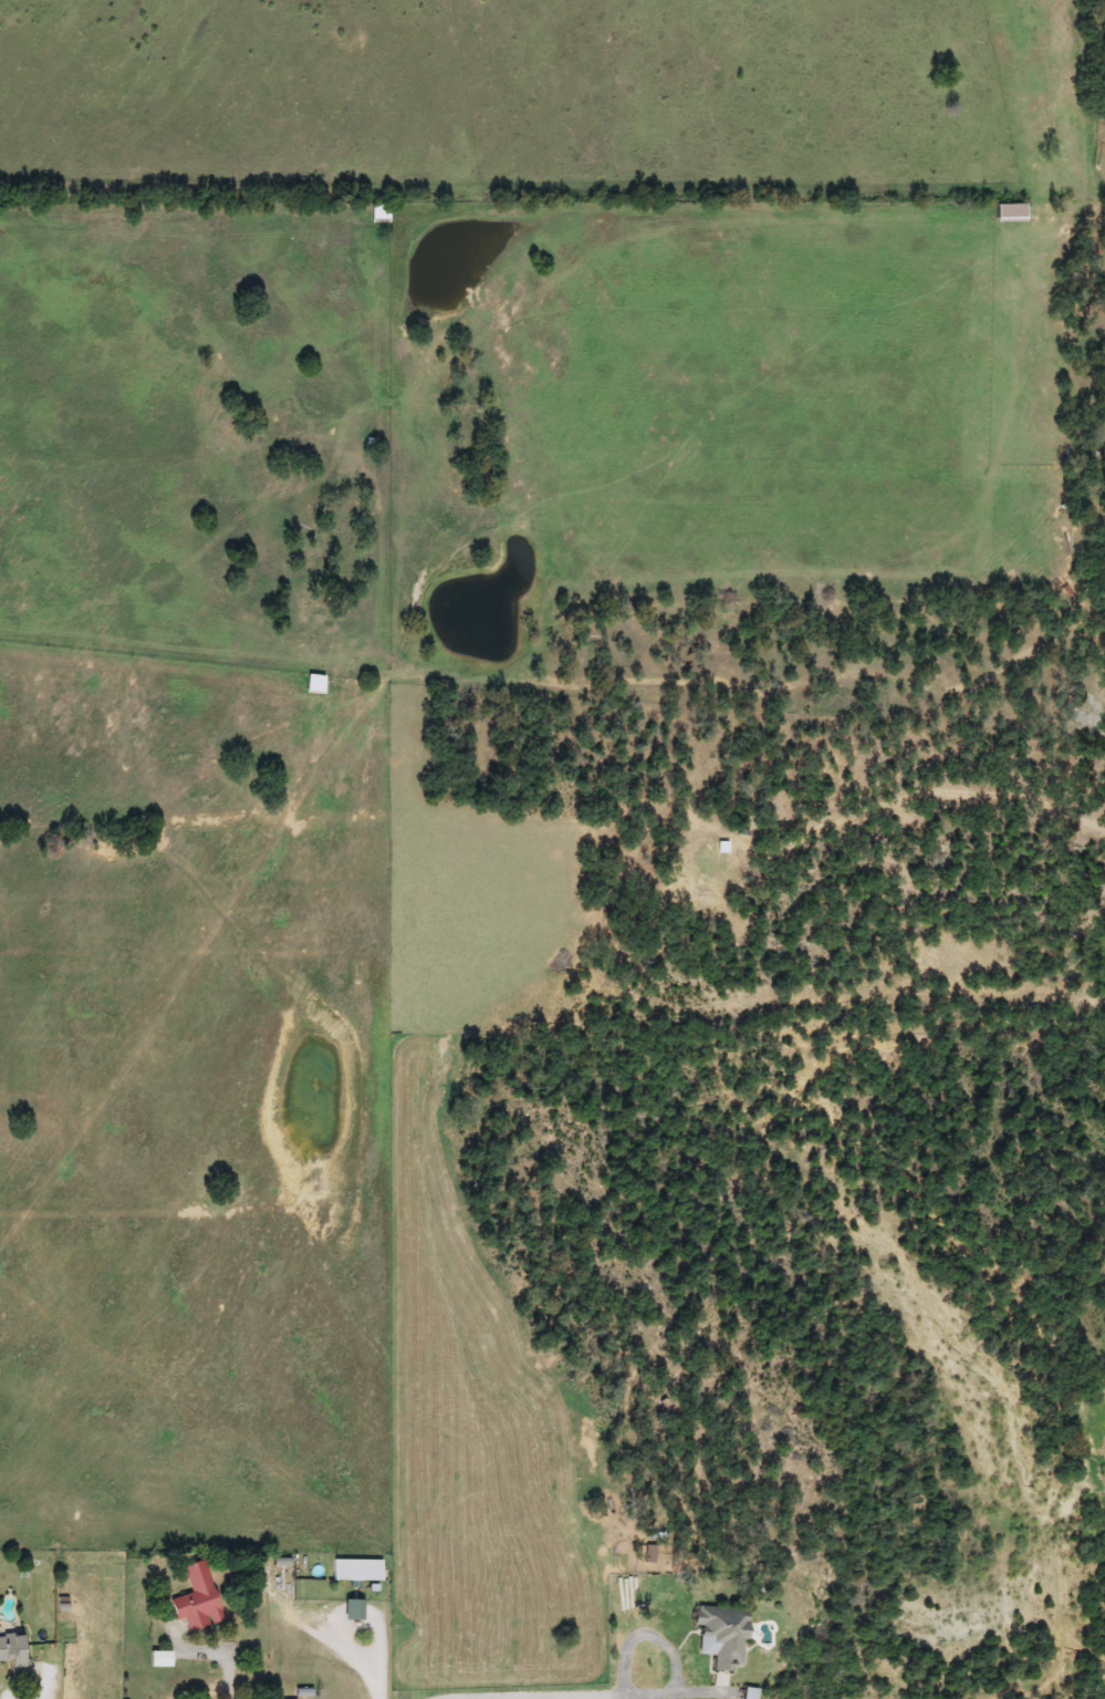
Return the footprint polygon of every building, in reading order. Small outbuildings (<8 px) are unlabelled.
[(1023,205),(1023,220),(993,220),(993,205),(1023,205)] [(321,694),(304,694),(304,676),(321,676),(321,694)] [(222,1622),(187,1631),(183,1618),(174,1620),(168,1599),(190,1594),(181,1565),(204,1560),(222,1622)] [(378,1581),(331,1581),(331,1561),(378,1561),(378,1581)] [(740,1666),(730,1666),(730,1672),(710,1671),(711,1656),(694,1655),(696,1607),(743,1609),(740,1666)] [(8,1661),(0,1661),(0,1636),(22,1636),(22,1676),(8,1676),(8,1661)] [(753,1690),(753,1698),(742,1698),(742,1689),(753,1690)]
